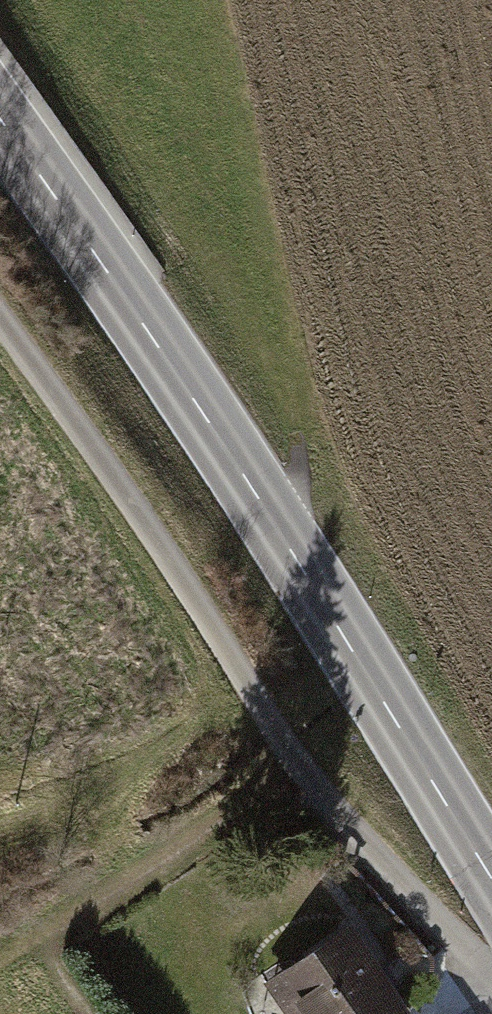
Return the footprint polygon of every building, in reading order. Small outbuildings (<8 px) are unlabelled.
[(307,1013),(400,1013),(403,1012),(348,929),(280,975),(307,1013)]
